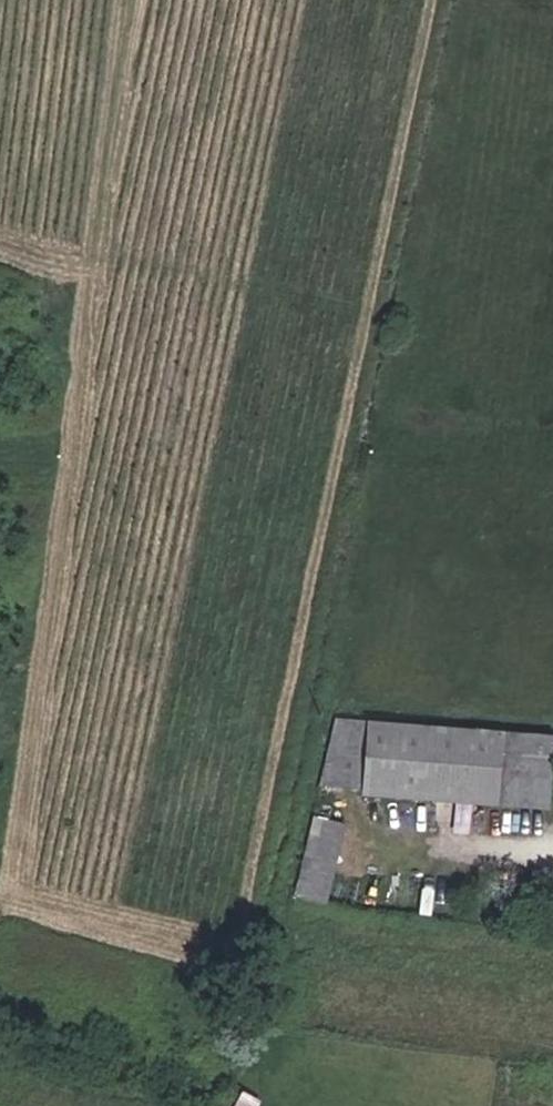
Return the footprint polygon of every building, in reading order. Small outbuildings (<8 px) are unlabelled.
[(508,785),(510,750),(552,753),(552,714),(380,704),(374,777),(508,785)] [(552,787),(552,753),(510,750),(508,785),(552,787)] [(296,893),(328,902),(350,822),(318,813),(296,893)]
